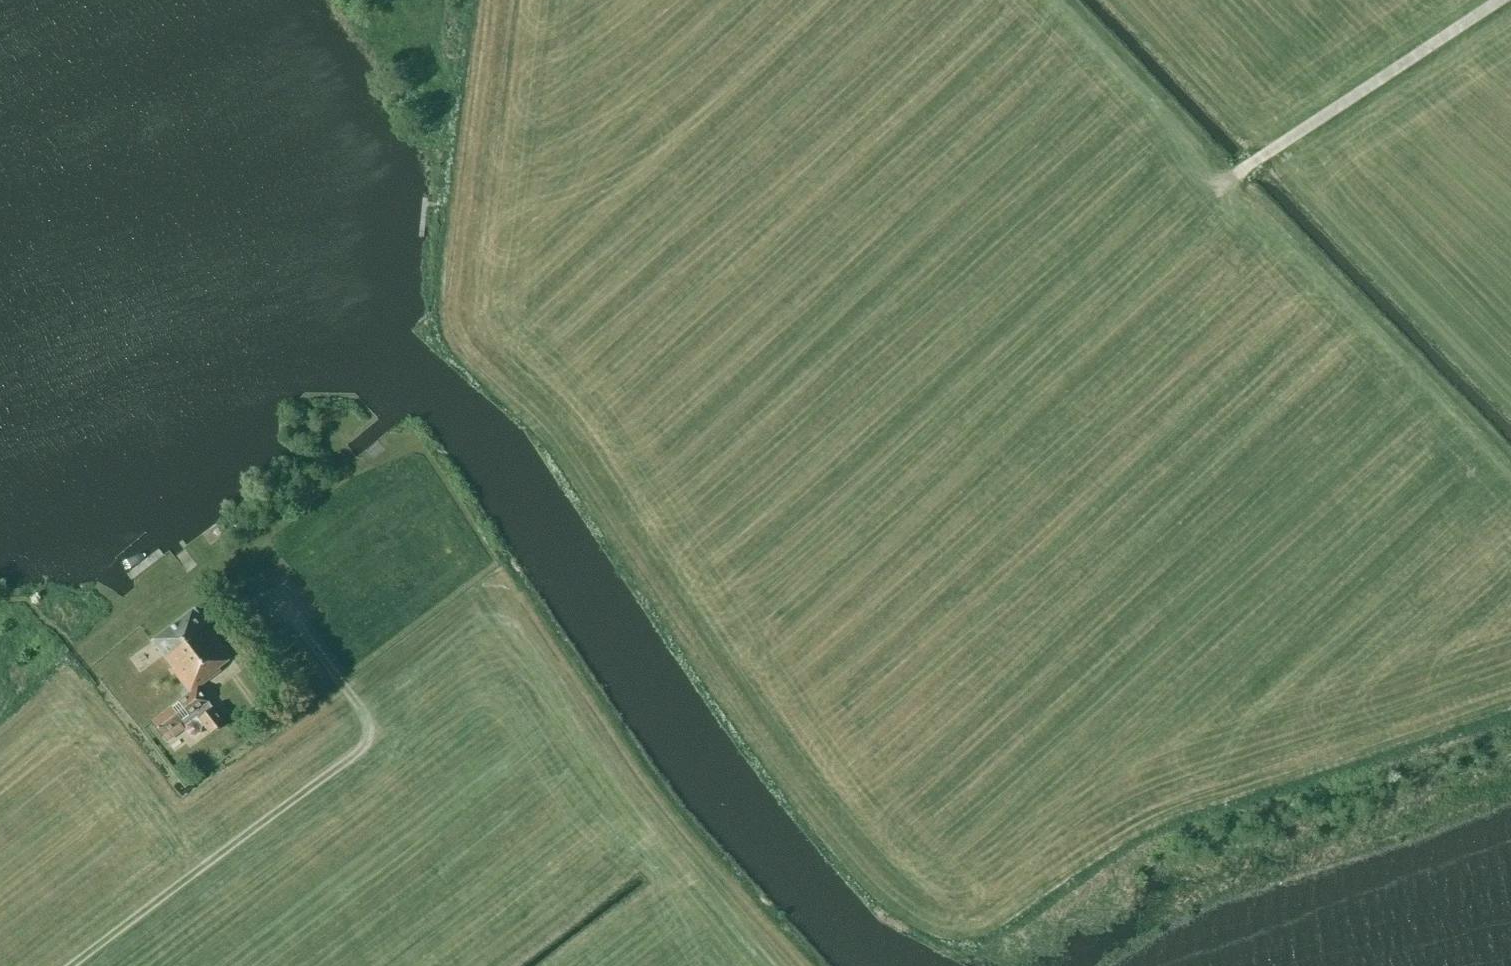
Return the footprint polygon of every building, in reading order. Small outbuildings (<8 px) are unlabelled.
[(218,667),(231,657),(208,626),(205,628),(202,624),(205,622),(205,621),(194,608),(151,640),(185,686),(182,688),(181,693),(183,696),(168,708),(169,708),(151,722),(161,736),(180,722),(185,728),(199,718),(211,733),(224,723),(197,687),(220,669),(218,667)]
